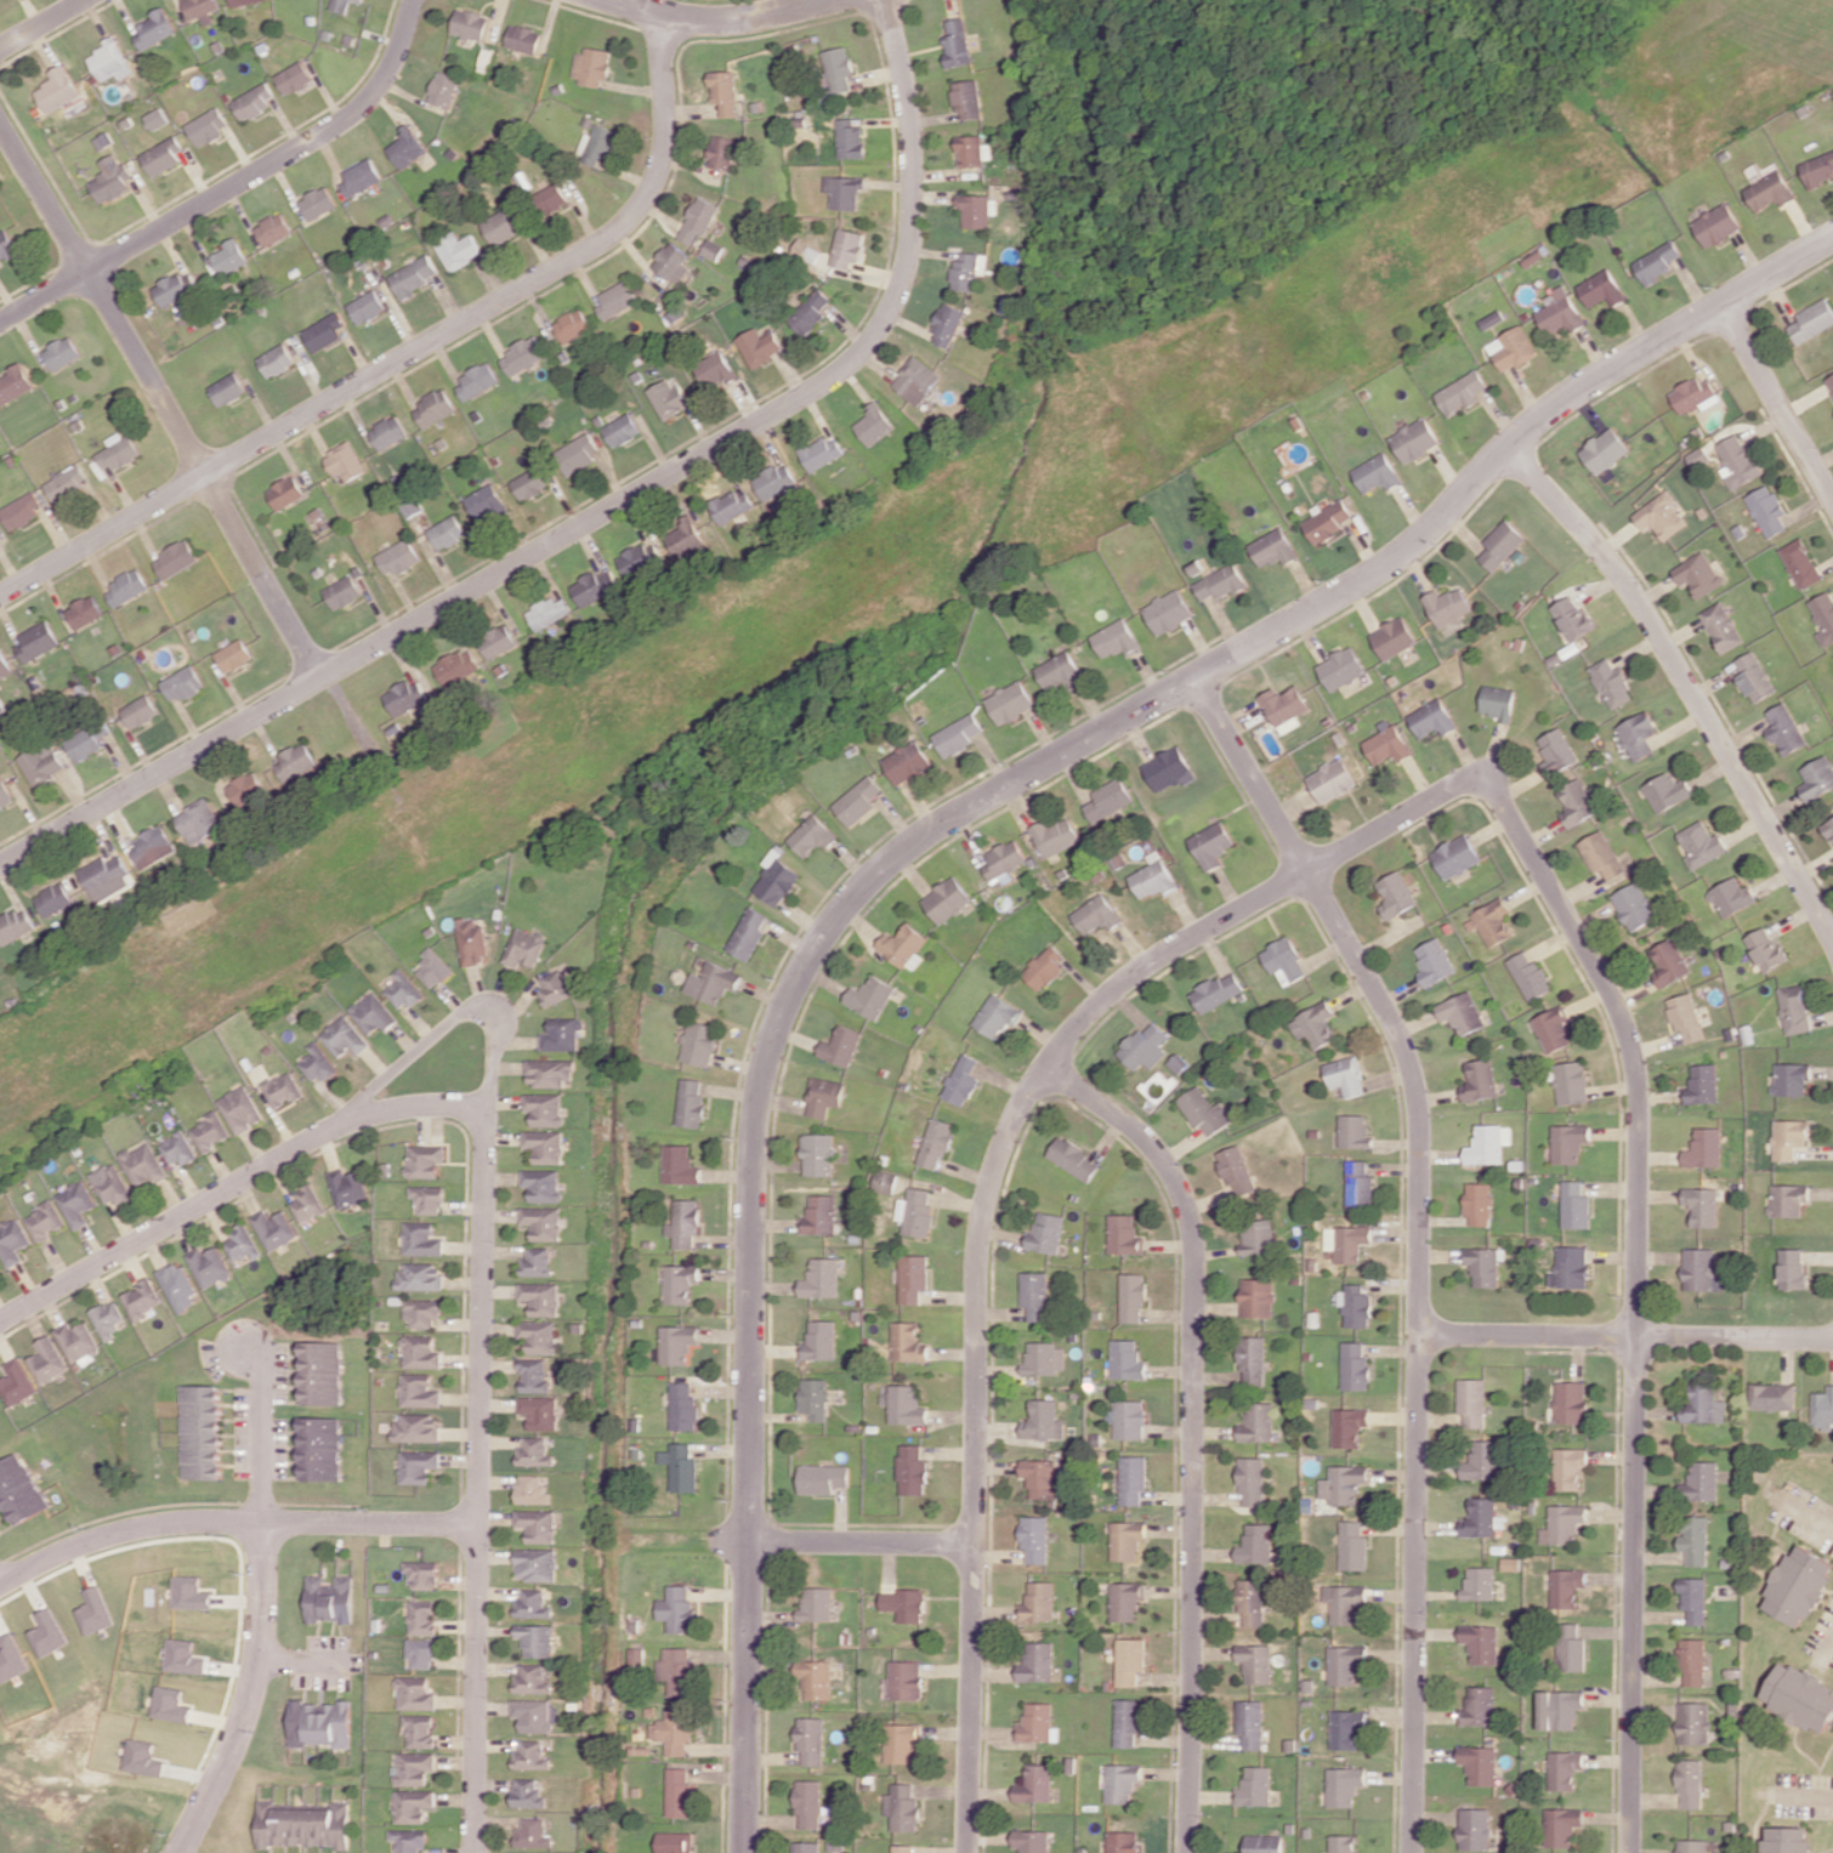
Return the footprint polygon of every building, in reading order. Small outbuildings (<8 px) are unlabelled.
[(189,20),(199,16),(203,26),(214,22),(210,11),(219,8),(216,0),(181,0),(189,20)] [(328,9),(346,13),(350,0),(331,0),(328,9)] [(131,30),(139,49),(175,33),(163,6),(148,12),(152,21),(131,30)] [(484,42),(490,15),(458,7),(451,34),(484,42)] [(967,16),(944,19),(949,66),(972,63),(967,16)] [(544,32),(512,23),(506,46),(537,55),(544,32)] [(116,74),(117,79),(130,73),(114,35),(101,40),(104,48),(88,55),(99,81),(116,74)] [(852,90),(848,74),(854,72),(847,45),(822,52),(832,95),(852,90)] [(586,53),(577,52),(572,81),(606,86),(611,50),(586,46),(586,53)] [(285,96),(313,81),(301,60),(273,75),(285,96)] [(47,113),(81,95),(63,63),(48,72),(52,80),(34,90),(47,113)] [(451,108),(461,77),(438,70),(428,101),(451,108)] [(736,116),(735,71),(710,71),(711,103),(720,103),(721,116),(736,116)] [(984,116),(978,79),(952,83),(957,112),(962,111),(964,120),(984,116)] [(230,101),(241,122),(270,107),(266,99),(273,95),(266,82),(230,101)] [(195,146),(229,129),(218,106),(184,124),(195,146)] [(151,131),(168,122),(160,107),(143,115),(151,131)] [(854,117),(838,118),(839,158),(865,157),(864,126),(854,126),(854,117)] [(604,167),(619,132),(598,122),(592,135),(587,132),(577,156),(604,167)] [(387,146),(400,169),(427,153),(410,123),(398,129),(402,137),(387,146)] [(175,153),(182,149),(174,135),(138,155),(151,177),(179,161),(175,153)] [(736,138),(713,135),(708,167),(732,171),(736,138)] [(958,136),(960,167),(984,166),(983,135),(958,136)] [(1809,188),(1832,178),(1832,150),(1799,164),(1809,188)] [(87,182),(100,205),(129,190),(124,180),(132,176),(124,161),(119,164),(113,153),(98,161),(104,173),(87,182)] [(382,182),(373,158),(342,170),(346,180),(340,183),(345,196),(382,182)] [(1781,206),(1796,198),(1779,169),(1743,188),(1756,212),(1777,200),(1781,206)] [(580,193),(574,175),(561,180),(567,197),(580,193)] [(831,209),(858,209),(859,189),(866,190),(866,177),(825,176),(825,191),(831,191),(831,209)] [(570,203),(559,182),(535,194),(546,215),(570,203)] [(297,200),(308,220),(336,206),(325,185),(297,200)] [(991,228),(992,195),(958,194),(958,208),(965,209),(964,227),(991,228)] [(698,231),(706,235),(720,206),(697,195),(677,238),(692,245),(698,231)] [(1704,247),(1741,231),(1729,203),(1691,219),(1704,247)] [(493,245),(529,230),(519,204),(482,219),(493,245)] [(251,227),(264,248),(291,231),(279,211),(251,227)] [(851,260),(858,262),(865,233),(839,228),(830,265),(849,269),(851,260)] [(18,248),(7,229),(0,233),(0,258),(18,248)] [(474,233),(461,240),(455,230),(435,241),(451,272),(485,253),(474,233)] [(222,248),(207,255),(217,276),(246,262),(234,236),(220,243),(222,248)] [(717,261),(724,246),(708,238),(700,253),(717,261)] [(822,249),(798,239),(792,254),(816,264),(822,249)] [(683,262),(688,255),(670,241),(651,265),(676,285),(690,267),(683,262)] [(1644,284),(1674,270),(1669,261),(1681,255),(1674,241),(1633,260),(1644,284)] [(988,253),(961,252),(961,260),(953,260),(952,289),(979,290),(979,274),(987,274),(988,253)] [(404,302),(417,294),(414,289),(440,274),(429,253),(389,276),(404,302)] [(1612,307),(1626,299),(1609,267),(1577,285),(1589,307),(1607,298),(1612,307)] [(180,271),(149,285),(159,307),(190,294),(180,271)] [(595,306),(603,321),(639,301),(626,278),(598,294),(602,302),(595,306)] [(1535,313),(1548,335),(1567,324),(1571,332),(1586,324),(1564,284),(1543,296),(1548,305),(1535,313)] [(821,309),(832,300),(821,287),(787,318),(804,336),(827,315),(821,309)] [(387,310),(376,289),(347,304),(359,325),(387,310)] [(1826,297),(1797,314),(1800,319),(1786,327),(1797,345),(1832,325),(1832,309),(1826,297)] [(929,339),(951,348),(967,311),(944,302),(929,339)] [(552,322),(563,343),(592,328),(581,307),(552,322)] [(342,338),(338,329),(344,326),(338,312),(302,329),(312,352),(342,338)] [(1487,344),(1503,373),(1538,354),(1521,325),(1487,344)] [(736,338),(752,368),(785,350),(774,330),(762,337),(756,327),(736,338)] [(501,359),(510,376),(548,357),(536,333),(506,349),(509,355),(501,359)] [(80,355),(68,334),(40,350),(52,371),(80,355)] [(256,357),(266,378),(296,364),(286,342),(256,357)] [(727,384),(738,377),(720,349),(693,366),(708,388),(723,378),(727,384)] [(919,406),(943,376),(916,355),(893,385),(919,406)] [(464,401),(500,381),(490,362),(454,381),(464,401)] [(32,389),(22,364),(0,373),(0,403),(32,389)] [(217,407),(246,393),(236,371),(207,385),(217,407)] [(1475,392),(1487,387),(1480,371),(1435,390),(1446,416),(1480,402),(1475,392)] [(1668,392),(1682,418),(1720,398),(1710,379),(1702,383),(1698,376),(1668,392)] [(674,389),(668,378),(647,390),(664,420),(691,405),(680,385),(674,389)] [(423,427),(457,412),(447,389),(413,404),(423,427)] [(896,428),(879,404),(853,423),(870,446),(896,428)] [(602,426),(613,448),(642,434),(631,412),(602,426)] [(380,450),(409,437),(399,415),(370,428),(380,450)] [(1440,447),(1429,418),(1391,433),(1402,462),(1440,447)] [(1630,450),(1612,426),(1579,451),(1597,475),(1630,450)] [(92,453),(101,473),(139,456),(127,430),(104,440),(107,447),(92,453)] [(602,454),(589,432),(554,452),(567,474),(602,454)] [(1762,474),(1740,432),(1716,444),(1727,466),(1720,469),(1731,490),(1762,474)] [(839,439),(828,443),(826,437),(800,447),(809,470),(846,456),(839,439)] [(366,472),(352,441),(323,455),(333,476),(342,473),(346,482),(366,472)] [(1693,469),(1710,462),(1705,447),(1687,453),(1693,469)] [(1403,482),(1386,451),(1352,470),(1364,493),(1383,483),(1387,490),(1403,482)] [(51,503),(88,485),(77,463),(40,482),(51,503)] [(788,464),(779,469),(777,464),(752,477),(765,502),(798,484),(788,464)] [(520,501),(549,488),(539,466),(510,479),(520,501)] [(267,488),(276,509),(306,496),(296,475),(267,488)] [(478,524),(507,510),(494,482),(465,496),(478,524)] [(1785,513),(1769,484),(1744,497),(1767,539),(1787,529),(1780,516),(1785,513)] [(756,508),(746,487),(710,504),(720,525),(756,508)] [(1664,541),(1686,524),(1672,505),(1676,501),(1667,489),(1632,516),(1643,530),(1651,524),(1664,541)] [(6,530),(42,511),(31,490),(0,507),(0,519),(6,530)] [(408,518),(424,509),(416,495),(400,503),(408,518)] [(1315,546),(1344,532),(1340,523),(1352,517),(1344,500),(1302,520),(1315,546)] [(685,526),(666,534),(676,558),(705,545),(691,513),(681,517),(685,526)] [(427,528),(438,550),(467,537),(456,514),(427,528)] [(1485,542),(1489,546),(1479,558),(1495,572),(1526,537),(1506,518),(1485,542)] [(1283,558),(1286,563),(1298,558),(1285,527),(1249,543),(1261,568),(1283,558)] [(376,555),(388,578),(422,561),(410,537),(376,555)] [(1822,579),(1802,537),(1779,548),(1799,590),(1822,579)] [(200,560),(187,538),(150,558),(163,580),(200,560)] [(627,577),(663,559),(653,539),(617,558),(627,577)] [(1681,586),(1688,582),(1699,599),(1724,583),(1703,550),(1671,570),(1681,586)] [(1203,601),(1217,594),(1220,599),(1248,586),(1237,562),(1194,582),(1203,601)] [(101,586),(111,607),(148,590),(138,569),(101,586)] [(570,583),(581,607),(620,589),(611,569),(597,575),(595,571),(570,583)] [(363,597),(354,575),(325,587),(334,610),(363,597)] [(1441,596),(1437,589),(1423,597),(1440,628),(1474,609),(1461,585),(1441,596)] [(1157,635),(1195,617),(1181,588),(1144,606),(1157,635)] [(1823,630),(1816,634),(1824,647),(1832,642),(1832,594),(1830,589),(1807,602),(1823,630)] [(63,608),(73,630),(102,615),(91,594),(63,608)] [(526,610),(535,629),(573,614),(564,594),(526,610)] [(1570,642),(1594,630),(1576,594),(1553,605),(1570,642)] [(1700,612),(1721,653),(1744,642),(1724,600),(1700,612)] [(1371,631),(1382,659),(1417,645),(1406,617),(1371,631)] [(1103,659),(1125,649),(1128,655),(1141,649),(1128,618),(1092,633),(1103,659)] [(23,664),(58,644),(45,619),(16,635),(20,642),(13,646),(23,664)] [(517,646),(508,625),(478,638),(488,659),(517,646)] [(216,652),(226,673),(255,660),(245,638),(216,652)] [(1367,672),(1352,645),(1316,665),(1331,692),(1367,672)] [(433,665),(446,688),(481,669),(469,646),(433,665)] [(11,673),(0,649),(0,678),(11,673)] [(1036,667),(1048,690),(1068,680),(1072,688),(1087,680),(1071,649),(1036,667)] [(1777,691),(1754,650),(1735,660),(1741,673),(1736,676),(1752,704),(1777,691)] [(1590,667),(1610,709),(1635,698),(1620,667),(1615,669),(1609,657),(1590,667)] [(206,686),(194,664),(160,681),(172,704),(206,686)] [(395,717),(429,699),(419,681),(411,686),(407,680),(382,693),(395,717)] [(1037,709),(1025,680),(987,696),(999,725),(1037,709)] [(1259,695),(1280,734),(1300,724),(1296,716),(1310,709),(1297,685),(1280,694),(1275,687),(1259,695)] [(1481,715),(1513,718),(1516,689),(1484,685),(1481,715)] [(120,709),(131,730),(159,714),(148,693),(120,709)] [(1408,713),(1418,738),(1440,729),(1442,735),(1457,729),(1444,698),(1408,713)] [(1772,725),(1767,728),(1783,756),(1807,744),(1785,701),(1765,712),(1772,725)] [(1654,752),(1648,736),(1658,732),(1649,711),(1616,725),(1632,761),(1654,752)] [(934,733),(945,755),(988,736),(977,713),(934,733)] [(77,763),(103,746),(99,739),(111,732),(102,718),(63,742),(77,763)] [(1374,765),(1393,754),(1398,762),(1413,754),(1396,723),(1362,742),(1374,765)] [(1538,738),(1548,760),(1542,763),(1548,776),(1579,762),(1563,726),(1538,738)] [(899,786),(935,766),(920,739),(884,759),(899,786)] [(274,765),(285,783),(318,763),(304,740),(279,755),(282,760),(274,765)] [(66,770),(50,741),(18,758),(34,788),(66,770)] [(1143,765),(1159,794),(1195,775),(1180,745),(1143,765)] [(1832,789),(1832,765),(1829,755),(1800,767),(1806,782),(1799,786),(1805,801),(1832,789)] [(1306,775),(1319,803),(1356,786),(1343,757),(1306,775)] [(1684,778),(1676,783),(1669,770),(1642,786),(1658,813),(1693,793),(1684,778)] [(225,785),(235,806),(264,792),(254,771),(225,785)] [(834,805),(852,826),(879,804),(874,798),(885,789),(872,774),(834,805)] [(1097,800),(1085,805),(1092,821),(1135,803),(1124,776),(1093,790),(1097,800)] [(14,801),(3,777),(0,778),(0,807),(14,801)] [(1568,827),(1598,813),(1582,779),(1559,789),(1568,808),(1560,811),(1568,827)] [(190,845),(222,827),(206,797),(174,815),(190,845)] [(788,839),(806,858),(822,842),(828,849),(841,837),(816,812),(788,839)] [(1034,827),(1045,856),(1082,843),(1071,813),(1034,827)] [(1828,838),(1832,836),(1832,837),(1832,818),(1820,824),(1828,838)] [(1236,844),(1223,819),(1188,838),(1207,872),(1223,863),(1218,854),(1236,844)] [(1728,850),(1718,832),(1711,836),(1702,819),(1677,832),(1689,855),(1684,858),(1691,870),(1728,850)] [(177,849),(161,823),(133,840),(137,847),(130,851),(142,871),(177,849)] [(1601,869),(1608,881),(1625,871),(1602,829),(1577,843),(1593,873),(1601,869)] [(1445,880),(1481,860),(1467,833),(1430,852),(1445,880)] [(992,862),(984,865),(994,887),(1015,878),(1011,871),(1029,863),(1018,838),(988,852),(992,862)] [(1141,899),(1163,890),(1164,895),(1178,889),(1161,850),(1149,855),(1153,865),(1130,874),(1141,899)] [(753,889),(779,908),(803,875),(771,852),(763,863),(769,867),(753,889)] [(78,870),(97,904),(135,882),(120,855),(106,862),(103,856),(78,870)] [(1379,904),(1386,919),(1417,905),(1401,870),(1377,881),(1386,901),(1379,904)] [(1757,900),(1748,884),(1742,888),(1736,876),(1707,891),(1723,919),(1757,900)] [(973,905),(960,877),(924,894),(937,922),(973,905)] [(47,919),(74,903),(62,881),(34,896),(47,919)] [(1656,919),(1639,881),(1611,893),(1628,931),(1656,919)] [(1111,930),(1125,919),(1102,891),(1072,915),(1088,935),(1105,922),(1111,930)] [(1470,931),(1479,927),(1488,947),(1513,936),(1503,916),(1510,913),(1504,899),(1464,917),(1470,931)] [(726,949),(749,961),(766,932),(761,929),(769,916),(750,905),(726,949)] [(0,918),(0,939),(2,944),(36,929),(26,906),(0,918)] [(454,920),(462,967),(488,962),(480,915),(454,920)] [(878,945),(913,972),(925,957),(918,953),(930,938),(910,922),(897,938),(889,931),(878,945)] [(1744,938),(1764,973),(1787,960),(1767,925),(1744,938)] [(503,962),(517,967),(519,962),(535,967),(545,936),(514,926),(503,962)] [(1283,986),(1307,973),(1287,936),(1259,951),(1271,974),(1276,972),(1283,986)] [(1414,949),(1424,969),(1417,972),(1425,988),(1457,971),(1438,937),(1414,949)] [(1660,988),(1690,971),(1672,937),(1649,949),(1660,971),(1653,975),(1660,988)] [(1041,992),(1065,968),(1059,962),(1066,956),(1053,943),(1023,974),(1041,992)] [(415,972),(432,990),(453,971),(429,945),(418,956),(425,964),(415,972)] [(1508,959),(1527,1002),(1552,991),(1539,959),(1531,963),(1525,951),(1508,959)] [(684,991),(720,1005),(727,987),(737,991),(744,973),(708,960),(702,976),(691,972),(684,991)] [(382,989),(402,1012),(423,993),(402,970),(382,989)] [(539,990),(543,1005),(571,997),(563,970),(540,976),(543,988),(539,990)] [(1201,1013),(1244,991),(1232,970),(1190,992),(1201,1013)] [(854,986),(845,1002),(879,1020),(898,986),(873,973),(863,991),(854,986)] [(1778,988),(1786,1035),(1812,1030),(1803,984),(1778,988)] [(381,1025),(386,1031),(398,1019),(372,990),(349,1011),(370,1035),(381,1025)] [(1435,1005),(1442,1022),(1452,1017),(1460,1036),(1486,1025),(1471,990),(1435,1005)] [(1705,1037),(1691,992),(1665,999),(1674,1031),(1680,1029),(1684,1043),(1705,1037)] [(1008,1021),(1017,1025),(1024,1008),(991,993),(975,1027),(1000,1039),(1008,1021)] [(1335,1015),(1325,999),(1287,1022),(1298,1039),(1305,1035),(1315,1051),(1337,1037),(1327,1020),(1335,1015)] [(1532,1017),(1546,1054),(1572,1044),(1565,1024),(1569,1022),(1563,1006),(1532,1017)] [(357,1055),(370,1045),(345,1013),(319,1034),(338,1057),(351,1047),(357,1055)] [(578,1050),(578,1028),(585,1028),(584,1017),(548,1018),(548,1033),(540,1033),(540,1050),(578,1050)] [(680,1059),(711,1067),(721,1027),(690,1019),(680,1059)] [(1167,1052),(1160,1045),(1169,1036),(1151,1019),(1118,1053),(1136,1070),(1144,1062),(1151,1068),(1167,1052)] [(825,1039),(819,1055),(851,1067),(864,1033),(841,1024),(834,1043),(825,1039)] [(312,1085),(337,1072),(319,1039),(308,1045),(312,1054),(300,1061),(312,1085)] [(944,1097),(968,1107),(980,1077),(974,1074),(980,1059),(963,1052),(944,1097)] [(1366,1092),(1355,1055),(1323,1064),(1330,1088),(1340,1085),(1344,1098),(1366,1092)] [(1498,1095),(1491,1057),(1466,1062),(1470,1082),(1460,1083),(1464,1102),(1498,1095)] [(574,1060),(526,1059),(526,1086),(564,1086),(565,1079),(574,1080),(574,1060)] [(1589,1101),(1585,1060),(1554,1064),(1559,1104),(1589,1101)] [(1805,1095),(1805,1080),(1811,1080),(1811,1063),(1774,1063),(1774,1095),(1805,1095)] [(1690,1065),(1691,1087),(1684,1087),(1685,1104),(1718,1102),(1717,1064),(1690,1065)] [(274,1109),(304,1095),(292,1069),(262,1084),(274,1109)] [(830,1118),(831,1105),(843,1107),(847,1082),(814,1077),(808,1115),(830,1118)] [(678,1126),(703,1127),(705,1080),(681,1078),(678,1126)] [(216,1100),(236,1135),(264,1119),(245,1084),(216,1100)] [(1222,1101),(1212,1107),(1200,1086),(1178,1098),(1194,1128),(1201,1124),(1208,1136),(1234,1121),(1222,1101)] [(562,1094),(523,1093),(523,1111),(531,1111),(531,1125),(562,1126),(562,1094)] [(201,1154),(215,1149),(213,1143),(228,1137),(217,1109),(204,1114),(206,1121),(190,1127),(201,1154)] [(1372,1136),(1366,1136),(1366,1115),(1339,1114),(1337,1147),(1371,1148),(1372,1136)] [(919,1163),(942,1171),(956,1125),(933,1118),(919,1163)] [(1809,1121),(1774,1120),(1772,1160),(1794,1161),(1794,1146),(1808,1146),(1809,1121)] [(1580,1164),(1581,1142),(1590,1142),(1591,1125),(1552,1124),(1552,1163),(1580,1164)] [(1503,1163),(1503,1144),(1511,1144),(1511,1125),(1474,1125),(1474,1146),(1465,1146),(1465,1163),(1503,1163)] [(1683,1166),(1721,1166),(1721,1128),(1694,1127),(1693,1149),(1683,1149),(1683,1166)] [(158,1142),(170,1168),(195,1157),(184,1130),(158,1142)] [(563,1164),(564,1132),(523,1131),(523,1147),(534,1147),(533,1163),(563,1164)] [(836,1175),(836,1134),(805,1134),(805,1175),(836,1175)] [(1102,1162),(1061,1136),(1048,1156),(1090,1182),(1102,1162)] [(116,1153),(135,1186),(149,1178),(152,1184),(167,1176),(148,1142),(129,1152),(127,1147),(116,1153)] [(693,1145),(665,1144),(664,1182),(703,1183),(703,1166),(693,1166),(693,1145)] [(1257,1189),(1239,1144),(1217,1153),(1235,1197),(1257,1189)] [(447,1145),(407,1145),(407,1177),(438,1177),(438,1163),(447,1163),(447,1145)] [(1345,1203),(1371,1204),(1372,1175),(1366,1175),(1366,1160),(1346,1160),(1345,1203)] [(101,1206),(129,1196),(116,1161),(88,1171),(101,1206)] [(328,1172),(339,1210),(371,1200),(361,1170),(346,1174),(344,1167),(328,1172)] [(561,1170),(522,1169),(521,1186),(530,1187),(530,1201),(560,1201),(561,1170)] [(874,1189),(894,1194),(899,1174),(879,1169),(874,1189)] [(1562,1227),(1590,1227),(1590,1195),(1582,1195),(1582,1181),(1562,1180),(1562,1227)] [(69,1231),(87,1224),(82,1211),(94,1207),(83,1181),(54,1192),(69,1231)] [(1490,1225),(1491,1183),(1464,1183),(1464,1215),(1470,1216),(1470,1225),(1490,1225)] [(298,1199),(291,1202),(300,1223),(324,1212),(311,1184),(295,1191),(298,1199)] [(1809,1201),(1810,1185),(1771,1184),(1770,1216),(1802,1216),(1802,1201),(1809,1201)] [(443,1214),(443,1186),(410,1186),(409,1201),(420,1201),(419,1214),(443,1214)] [(934,1190),(910,1187),(909,1199),(899,1198),(897,1219),(905,1220),(903,1234),(929,1237),(934,1190)] [(1717,1226),(1718,1188),(1683,1188),(1682,1206),(1692,1206),(1692,1226),(1717,1226)] [(838,1195),(811,1194),(811,1216),(805,1216),(805,1232),(837,1233),(838,1195)] [(676,1248),(699,1248),(700,1200),(676,1199),(676,1223),(668,1223),(667,1235),(676,1235),(676,1248)] [(21,1261),(16,1249),(63,1226),(51,1200),(18,1216),(19,1217),(0,1226),(0,1256),(6,1268),(21,1261)] [(532,1240),(561,1240),(562,1208),(521,1207),(521,1224),(533,1224),(532,1240)] [(252,1215),(267,1251),(297,1239),(285,1211),(269,1218),(266,1210),(252,1215)] [(1034,1233),(1028,1232),(1025,1248),(1058,1255),(1066,1216),(1039,1211),(1034,1233)] [(1108,1253),(1144,1254),(1145,1236),(1136,1236),(1137,1215),(1109,1214),(1108,1253)] [(1273,1253),(1272,1220),(1241,1221),(1242,1254),(1273,1253)] [(404,1254),(444,1255),(444,1238),(434,1238),(434,1222),(405,1221),(404,1254)] [(235,1262),(250,1254),(253,1260),(262,1255),(245,1225),(222,1238),(235,1262)] [(200,1247),(186,1254),(204,1290),(232,1275),(217,1246),(203,1253),(200,1247)] [(1588,1247),(1553,1246),(1552,1287),(1586,1288),(1588,1247)] [(553,1248),(529,1248),(529,1257),(522,1256),(521,1275),(553,1276),(553,1248)] [(1471,1287),(1498,1287),(1498,1259),(1504,1259),(1504,1249),(1464,1248),(1464,1264),(1471,1265),(1471,1287)] [(1684,1290),(1726,1289),(1725,1276),(1716,1276),(1715,1248),(1683,1249),(1684,1290)] [(1779,1249),(1780,1289),(1806,1288),(1806,1248),(1779,1249)] [(900,1303),(920,1303),(920,1289),(928,1289),(929,1255),(901,1255),(900,1303)] [(839,1297),(840,1258),(812,1257),(812,1279),(801,1279),(801,1296),(839,1297)] [(156,1272),(179,1314),(201,1302),(179,1260),(156,1272)] [(444,1289),(444,1264),(406,1264),(406,1270),(397,1270),(397,1289),(444,1289)] [(693,1284),(702,1284),(702,1266),(667,1265),(666,1303),(693,1304),(693,1284)] [(1048,1272),(1020,1272),(1020,1306),(1027,1307),(1027,1320),(1047,1321),(1048,1272)] [(1120,1322),(1144,1322),(1144,1273),(1121,1273),(1120,1322)] [(122,1295),(133,1319),(163,1305),(149,1276),(136,1283),(138,1287),(122,1295)] [(1273,1279),(1241,1278),(1241,1317),(1272,1317),(1273,1279)] [(560,1316),(561,1284),(520,1283),(520,1300),(532,1300),(531,1315),(560,1316)] [(1340,1327),(1369,1327),(1368,1292),(1362,1292),(1362,1286),(1340,1286),(1340,1327)] [(404,1319),(413,1319),(413,1327),(435,1328),(435,1318),(443,1318),(443,1300),(405,1299),(404,1319)] [(91,1309),(103,1342),(115,1338),(112,1328),(125,1323),(116,1300),(91,1309)] [(836,1320),(810,1320),(810,1341),(803,1341),(803,1359),(836,1359),(836,1320)] [(559,1321),(520,1321),(519,1337),(528,1337),(528,1354),(558,1354),(559,1321)] [(918,1322),(893,1321),(892,1360),(927,1361),(927,1343),(918,1343),(918,1322)] [(74,1367),(102,1353),(86,1322),(72,1329),(68,1323),(55,1330),(74,1367)] [(701,1326),(663,1325),(662,1364),(691,1365),(691,1344),(701,1344),(701,1326)] [(69,1370),(51,1334),(35,1342),(40,1352),(27,1359),(41,1385),(69,1370)] [(443,1368),(443,1350),(436,1350),(436,1336),(405,1335),(404,1367),(443,1368)] [(1266,1336),(1242,1336),(1241,1384),(1265,1384),(1266,1336)] [(1110,1378),(1146,1378),(1146,1361),(1138,1361),(1138,1340),(1111,1339),(1110,1378)] [(342,1404),(343,1342),(302,1341),(301,1404),(342,1404)] [(1362,1342),(1341,1341),(1340,1389),(1368,1390),(1368,1357),(1362,1357),(1362,1342)] [(1063,1374),(1063,1344),(1024,1343),(1023,1373),(1063,1374)] [(20,1356),(4,1364),(9,1375),(0,1379),(0,1389),(8,1406),(38,1393),(20,1356)] [(550,1392),(551,1359),(520,1358),(520,1372),(524,1372),(523,1391),(550,1392)] [(402,1406),(442,1406),(442,1389),(432,1389),(432,1374),(402,1373),(402,1406)] [(826,1421),(827,1379),(801,1378),(800,1411),(810,1411),(810,1421),(826,1421)] [(1484,1378),(1456,1379),(1457,1413),(1463,1413),(1463,1428),(1484,1427),(1484,1378)] [(1554,1423),(1585,1423),(1585,1381),(1554,1381),(1554,1423)] [(693,1382),(673,1382),(672,1429),(700,1430),(700,1397),(693,1397),(693,1382)] [(1725,1422),(1725,1400),(1714,1400),(1714,1383),(1690,1382),(1689,1404),(1680,1404),(1679,1421),(1725,1422)] [(1795,1384),(1750,1383),(1749,1409),(1794,1410),(1795,1384)] [(1811,1428),(1832,1428),(1832,1422),(1832,1384),(1827,1384),(1827,1393),(1812,1392),(1811,1428)] [(221,1479),(221,1385),(181,1385),(181,1479),(221,1479)] [(888,1423),(926,1424),(926,1407),(916,1406),(916,1385),(888,1385),(888,1423)] [(560,1397),(521,1397),(520,1413),(531,1413),(530,1431),(559,1431),(560,1397)] [(1018,1438),(1062,1438),(1062,1420),(1054,1419),(1054,1399),(1029,1399),(1028,1419),(1018,1419),(1018,1438)] [(1112,1438),(1143,1439),(1144,1401),(1113,1400),(1112,1438)] [(1273,1402),(1246,1402),(1246,1423),(1238,1423),(1238,1441),(1273,1440),(1273,1402)] [(1368,1408),(1333,1408),(1332,1447),(1359,1448),(1360,1426),(1368,1426),(1368,1408)] [(441,1441),(441,1415),(404,1415),(404,1420),(394,1420),(394,1441),(441,1441)] [(341,1481),(342,1417),(302,1417),(301,1480),(341,1481)] [(519,1465),(556,1465),(557,1454),(549,1454),(550,1437),(526,1437),(526,1446),(519,1446),(519,1465)] [(1460,1479),(1496,1478),(1495,1439),(1469,1440),(1469,1461),(1460,1461),(1460,1479)] [(698,1492),(699,1457),(693,1457),(693,1443),(672,1443),(672,1451),(661,1451),(660,1463),(673,1463),(672,1491),(698,1492)] [(897,1494),(925,1495),(925,1459),(920,1459),(920,1444),(898,1444),(897,1494)] [(1578,1491),(1579,1467),(1586,1467),(1587,1448),(1553,1447),(1552,1490),(1578,1491)] [(431,1484),(431,1468),(442,1468),(442,1451),(402,1451),(401,1484),(431,1484)] [(9,1526),(46,1509),(19,1452),(0,1461),(0,1505),(9,1526)] [(1118,1504),(1139,1505),(1139,1491),(1145,1491),(1145,1456),(1119,1455),(1118,1504)] [(1238,1506),(1263,1507),(1264,1458),(1240,1457),(1238,1506)] [(1027,1499),(1053,1498),(1052,1459),(1018,1460),(1018,1476),(1026,1476),(1027,1499)] [(1717,1461),(1689,1461),(1688,1483),(1679,1483),(1678,1500),(1716,1500),(1717,1461)] [(833,1494),(833,1486),(848,1486),(849,1466),(800,1465),(799,1494),(833,1494)] [(1319,1479),(1320,1498),(1328,1498),(1328,1504),(1358,1504),(1357,1483),(1368,1483),(1368,1465),(1329,1465),(1329,1478),(1319,1479)] [(519,1503),(553,1503),(553,1491),(546,1491),(546,1475),(519,1475),(519,1503)] [(1459,1536),(1494,1536),(1494,1497),(1468,1497),(1468,1517),(1458,1517),(1459,1536)] [(1575,1544),(1575,1523),(1585,1523),(1586,1505),(1547,1504),(1547,1528),(1538,1528),(1538,1543),(1575,1544)] [(557,1511),(517,1510),(517,1526),(528,1527),(527,1542),(557,1543),(557,1511)] [(1707,1516),(1682,1515),(1682,1535),(1678,1535),(1678,1551),(1686,1551),(1686,1566),(1706,1566),(1707,1516)] [(1045,1564),(1046,1516),(1020,1516),(1019,1563),(1045,1564)] [(1366,1570),(1367,1534),(1361,1534),(1361,1520),(1340,1520),(1339,1569),(1366,1570)] [(1135,1560),(1135,1539),(1144,1539),(1144,1522),(1109,1521),(1108,1560),(1135,1560)] [(1235,1562),(1270,1563),(1271,1524),(1244,1523),(1244,1545),(1236,1545),(1235,1562)] [(1804,1629),(1832,1566),(1832,1562),(1797,1545),(1793,1555),(1786,1552),(1760,1608),(1804,1629)] [(559,1580),(559,1549),(517,1549),(517,1580),(559,1580)] [(412,1589),(440,1589),(440,1561),(404,1561),(404,1573),(412,1573),(412,1589)] [(1492,1600),(1492,1567),(1464,1566),(1464,1588),(1459,1588),(1459,1599),(1492,1600)] [(1585,1587),(1585,1570),(1550,1569),(1549,1608),(1575,1609),(1576,1587),(1585,1587)] [(199,1576),(170,1575),(169,1608),(210,1608),(211,1592),(199,1591),(199,1576)] [(354,1576),(337,1576),(337,1585),(324,1585),(324,1576),(307,1576),(306,1621),(353,1622),(354,1576)] [(1687,1624),(1704,1624),(1705,1578),(1677,1577),(1677,1592),(1682,1593),(1681,1610),(1688,1610),(1687,1624)] [(1238,1579),(1238,1613),(1242,1613),(1242,1627),(1264,1626),(1263,1579),(1238,1579)] [(1051,1620),(1052,1582),(1025,1581),(1025,1603),(1017,1603),(1017,1620),(1051,1620)] [(1143,1582),(1108,1582),(1107,1621),(1134,1621),(1134,1599),(1143,1599),(1143,1582)] [(81,1635),(110,1624),(95,1585),(77,1592),(82,1605),(71,1610),(81,1635)] [(659,1599),(659,1619),(669,1620),(668,1632),(694,1632),(695,1585),(670,1585),(669,1599),(659,1599)] [(1366,1585),(1323,1586),(1323,1601),(1330,1601),(1331,1624),(1357,1624),(1356,1603),(1366,1603),(1366,1585)] [(797,1619),(831,1620),(832,1587),(803,1587),(803,1608),(797,1608),(797,1619)] [(880,1610),(897,1610),(897,1623),(924,1623),(923,1588),(896,1589),(897,1592),(880,1593),(880,1610)] [(516,1616),(555,1617),(555,1606),(547,1605),(548,1589),(524,1589),(524,1598),(516,1598),(516,1616)] [(438,1634),(437,1600),(411,1601),(412,1635),(438,1634)] [(30,1613),(35,1626),(25,1631),(35,1656),(64,1645),(48,1606),(30,1613)] [(1584,1671),(1584,1638),(1577,1638),(1577,1623),(1557,1623),(1556,1670),(1584,1671)] [(526,1656),(555,1657),(556,1625),(517,1624),(516,1637),(526,1637),(526,1656)] [(1496,1664),(1496,1625),(1458,1624),(1458,1643),(1468,1643),(1468,1664),(1496,1664)] [(26,1669),(8,1632),(0,1636),(0,1682),(26,1669)] [(162,1671),(204,1673),(205,1656),(192,1655),(193,1640),(164,1638),(162,1671)] [(1114,1686),(1134,1686),(1135,1671),(1142,1671),(1143,1638),(1115,1638),(1114,1686)] [(1704,1686),(1705,1639),(1681,1638),(1679,1685),(1704,1686)] [(437,1639),(408,1639),(408,1658),(413,1658),(413,1668),(436,1668),(437,1639)] [(1015,1680),(1050,1681),(1051,1642),(1023,1642),(1022,1663),(1015,1663),(1015,1680)] [(1269,1683),(1270,1644),(1234,1644),(1234,1661),(1243,1661),(1242,1683),(1269,1683)] [(1365,1645),(1326,1646),(1327,1685),(1356,1684),(1356,1665),(1365,1664),(1365,1645)] [(694,1648),(665,1647),(665,1659),(660,1659),(659,1679),(671,1679),(670,1696),(692,1697),(694,1648)] [(832,1661),(797,1660),(796,1677),(806,1677),(806,1699),(831,1699),(832,1661)] [(922,1661),(890,1660),(890,1699),(921,1699),(922,1661)] [(1771,1703),(1768,1708),(1822,1736),(1832,1715),(1832,1687),(1780,1660),(1761,1697),(1771,1703)] [(553,1693),(553,1664),(523,1664),(523,1673),(516,1673),(515,1692),(553,1693)] [(399,1709),(438,1709),(438,1691),(430,1691),(430,1677),(399,1676),(399,1709)] [(181,1688),(152,1685),(149,1718),(188,1722),(190,1706),(179,1705),(181,1688)] [(1492,1686),(1465,1685),(1465,1708),(1456,1708),(1455,1724),(1491,1725),(1492,1686)] [(1583,1691),(1538,1690),(1537,1729),(1575,1729),(1575,1708),(1583,1708),(1583,1691)] [(552,1700),(514,1699),(513,1717),(522,1717),(522,1732),(551,1732),(552,1700)] [(1113,1747),(1137,1747),(1138,1699),(1113,1699),(1113,1747)] [(1260,1700),(1234,1700),(1234,1735),(1239,1735),(1240,1749),(1260,1749),(1260,1700)] [(289,1745),(352,1746),(353,1701),(331,1701),(331,1713),(321,1712),(321,1701),(290,1701),(289,1745)] [(1677,1744),(1708,1744),(1709,1702),(1677,1701),(1677,1744)] [(1050,1703),(1023,1702),(1023,1724),(1014,1724),(1013,1740),(1049,1741),(1050,1703)] [(667,1755),(688,1756),(688,1741),(693,1742),(694,1709),(668,1708),(667,1721),(652,1721),(651,1740),(667,1740),(667,1755)] [(1364,1711),(1329,1711),(1329,1749),(1355,1749),(1356,1728),(1364,1728),(1364,1711)] [(438,1748),(438,1735),(434,1735),(435,1715),(404,1714),(403,1728),(409,1728),(408,1747),(438,1748)] [(824,1718),(799,1718),(799,1765),(824,1765),(824,1718)] [(914,1762),(913,1741),(922,1741),(922,1724),(887,1724),(887,1763),(914,1762)] [(120,1769),(161,1777),(165,1760),(151,1757),(154,1743),(126,1738),(120,1769)] [(514,1769),(553,1768),(552,1758),(546,1758),(545,1740),(522,1740),(522,1749),(514,1750),(514,1769)] [(1466,1785),(1494,1785),(1495,1746),(1456,1745),(1456,1764),(1466,1764),(1466,1785)] [(1573,1791),(1574,1769),(1582,1769),(1583,1752),(1548,1750),(1546,1790),(1573,1791)] [(437,1770),(437,1753),(398,1752),(398,1784),(428,1785),(429,1770),(437,1770)] [(1702,1760),(1677,1759),(1676,1808),(1701,1808),(1702,1760)] [(1050,1763),(1025,1764),(1026,1784),(1013,1784),(1014,1802),(1051,1801),(1050,1763)] [(1105,1803),(1132,1804),(1132,1782),(1140,1782),(1141,1764),(1106,1764),(1105,1803)] [(1268,1766),(1241,1765),(1240,1788),(1232,1788),(1231,1804),(1267,1805),(1268,1766)] [(689,1781),(690,1768),(669,1767),(668,1817),(694,1817),(694,1781),(689,1781)] [(1325,1807),(1354,1806),(1353,1786),(1364,1785),(1363,1767),(1324,1768),(1325,1807)] [(548,1807),(549,1795),(540,1795),(540,1778),(515,1778),(514,1806),(548,1807)] [(797,1828),(821,1829),(822,1780),(798,1779),(797,1828)] [(893,1831),(917,1831),(918,1784),(893,1783),(893,1794),(886,1794),(886,1815),(893,1815),(893,1831)] [(426,1823),(425,1807),(436,1807),(436,1790),(396,1791),(396,1823),(426,1823)] [(258,1846),(351,1846),(351,1804),(258,1803),(258,1846)] [(1457,1850),(1490,1850),(1490,1808),(1457,1808),(1457,1850)] [(1582,1809),(1544,1808),(1543,1846),(1572,1847),(1572,1825),(1581,1826),(1582,1809)] [(517,1845),(555,1846),(555,1836),(547,1836),(548,1818),(524,1817),(524,1827),(517,1827),(517,1845)] [(1766,1827),(1766,1839),(1761,1839),(1761,1852),(1810,1852),(1810,1827),(1766,1827)] [(420,1848),(428,1848),(428,1830),(389,1829),(389,1841),(397,1841),(396,1852),(420,1852),(420,1848)] [(1049,1830),(1013,1830),(1013,1847),(1021,1847),(1021,1852),(1048,1852),(1049,1830)] [(1137,1831),(1107,1831),(1107,1852),(1138,1852),(1137,1831)] [(693,1832),(658,1832),(659,1852),(693,1852),(693,1832)] [(1281,1835),(1244,1834),(1243,1852),(1280,1852),(1281,1835)] [(1319,1852),(1354,1852),(1355,1835),(1328,1834),(1328,1852),(1319,1852)] [(1676,1839),(1676,1852),(1706,1852),(1707,1840),(1676,1839)] [(821,1842),(794,1841),(794,1852),(820,1852),(821,1842)] [(914,1845),(894,1844),(894,1852),(914,1852),(914,1845)]
